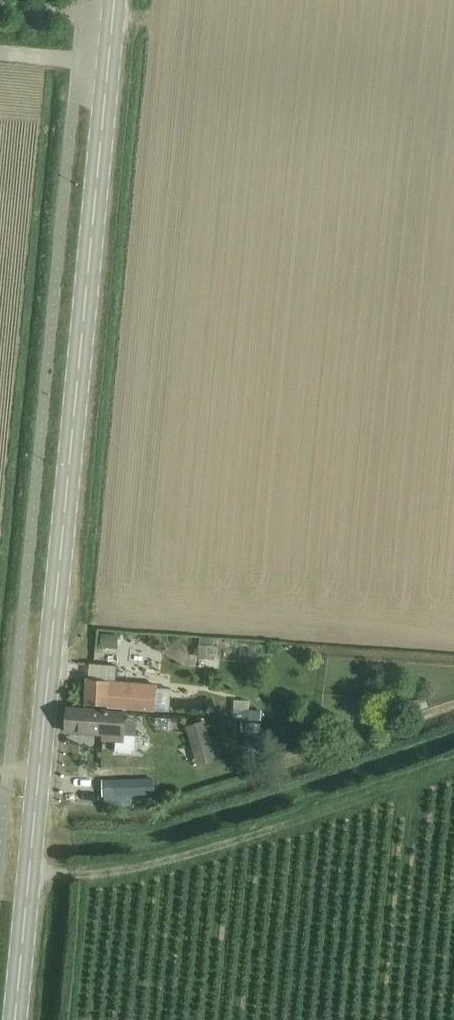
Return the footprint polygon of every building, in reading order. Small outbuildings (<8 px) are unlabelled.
[(118,636),(101,635),(101,647),(117,648),(118,636)] [(221,646),(198,645),(198,659),(221,660),(221,646)] [(107,680),(108,667),(81,665),(80,678),(107,680)] [(156,711),(158,685),(126,683),(88,680),(86,706),(124,709),(152,710),(156,711)] [(424,698),(409,703),(413,712),(427,707),(424,698)] [(243,701),(234,701),(234,710),(242,710),(243,701)] [(138,736),(124,735),(126,714),(106,712),(106,711),(68,708),(66,732),(103,735),(103,740),(118,741),(117,753),(133,754),(137,750),(138,736)] [(217,760),(205,720),(186,726),(198,765),(217,760)] [(147,778),(104,780),(105,796),(105,805),(133,804),(132,797),(155,796),(154,778),(147,778)]
